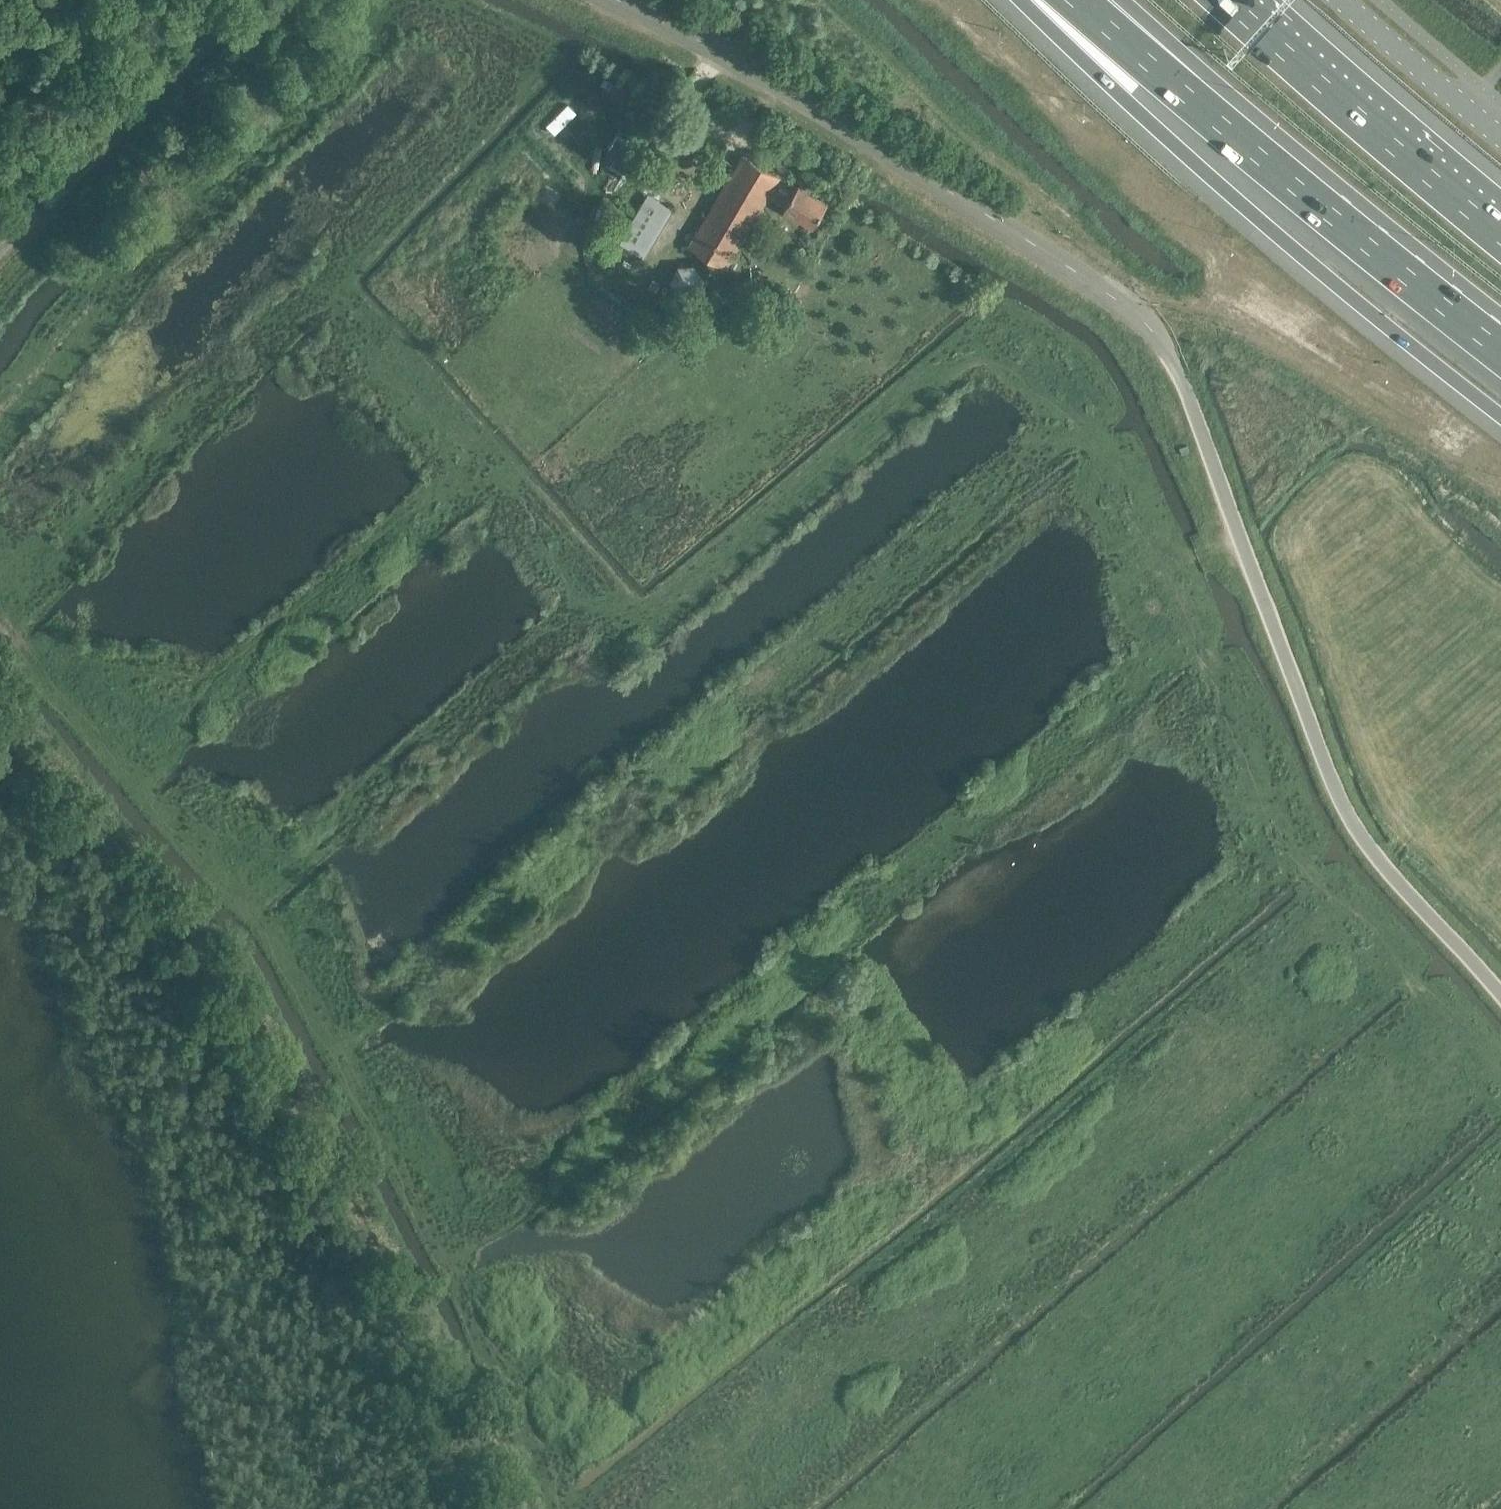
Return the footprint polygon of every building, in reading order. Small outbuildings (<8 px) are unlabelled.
[(798,183),(795,188),(778,177),(778,176),(742,155),(690,246),(726,267),(766,197),(773,201),(776,197),(786,204),(785,206),(813,223),(826,201),(798,183)] [(648,195),(620,244),(645,258),(673,208),(648,195)]
